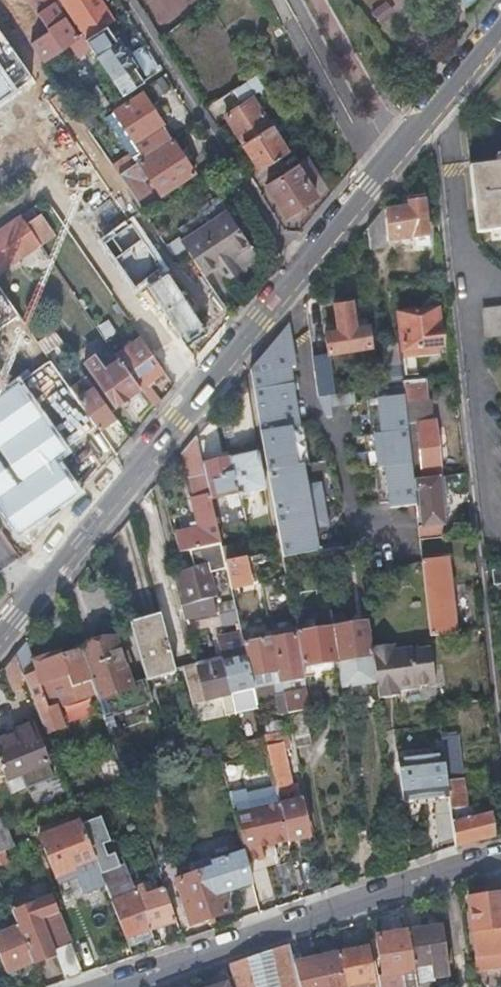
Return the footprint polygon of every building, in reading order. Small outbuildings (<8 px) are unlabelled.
[(60,50),(36,13),(32,7),(27,0),(6,0),(2,2),(5,7),(14,19),(43,62),(60,50)] [(91,49),(85,38),(75,24),(59,0),(54,0),(36,13),(60,50),(70,63),(91,49)] [(75,24),(77,23),(83,19),(71,0),(59,0),(75,24)] [(77,23),(85,36),(113,18),(105,4),(102,0),(71,0),(83,19),(77,23)] [(143,81),(144,80),(134,66),(136,64),(117,37),(115,38),(105,25),(94,32),(85,38),(91,49),(101,62),(122,95),(132,88),(137,85),(143,81)] [(30,71),(0,30),(0,93),(30,71)] [(129,152),(135,161),(138,159),(171,137),(141,91),(105,116),(129,152)] [(225,115),(243,142),(274,121),(272,117),(267,120),(252,97),(241,104),(225,115)] [(274,121),(243,142),(260,169),(274,160),(287,151),(275,132),(287,124),(282,116),(274,121)] [(193,171),(171,137),(138,159),(159,192),(193,171)] [(129,152),(112,163),(118,172),(135,161),(129,152)] [(305,178),(317,171),(308,156),(282,173),(267,183),(285,212),(314,194),(305,178)] [(468,167),(475,233),(500,230),(500,163),(468,167)] [(407,206),(383,209),(386,232),(413,229),(414,238),(428,237),(424,193),(406,195),(407,206)] [(383,207),(367,227),(369,238),(386,236),(386,232),(383,209),(383,207)] [(178,234),(165,242),(175,256),(187,248),(189,252),(198,265),(201,269),(203,272),(204,274),(220,263),(227,274),(239,267),(238,265),(257,252),(251,242),(229,208),(181,238),(178,234)] [(20,215),(4,225),(8,230),(0,235),(0,271),(39,243),(20,215)] [(133,216),(100,239),(137,293),(144,287),(169,270),(133,216)] [(22,320),(0,288),(0,335),(22,320)] [(327,356),(369,349),(366,328),(353,330),(349,304),(332,307),(336,333),(324,335),(327,356)] [(403,350),(441,346),(437,307),(399,312),(403,350)] [(481,310),(484,336),(500,334),(500,308),(481,310)] [(259,433),(280,547),(282,558),(315,552),(295,426),(297,426),(288,367),(292,366),(286,325),(249,371),(259,433)] [(53,329),(37,340),(37,342),(44,351),(56,344),(59,349),(65,345),(53,329)] [(144,342),(140,336),(115,353),(139,386),(163,369),(158,363),(144,342)] [(114,404),(139,386),(115,353),(113,349),(97,360),(92,352),(82,359),(114,404)] [(325,353),(311,356),(317,399),(332,396),(325,353)] [(17,536),(81,491),(58,457),(98,429),(68,386),(50,361),(0,395),(0,512),(17,536)] [(385,364),(387,385),(402,383),(401,380),(400,363),(385,364)] [(88,415),(98,429),(105,422),(114,415),(85,374),(68,386),(88,415)] [(401,380),(402,383),(403,393),(404,403),(426,400),(423,378),(401,380)] [(404,403),(403,393),(379,395),(390,508),(414,506),(413,493),(412,478),(406,428),(404,403)] [(426,400),(404,403),(406,428),(415,427),(428,425),(426,400)] [(230,407),(216,410),(222,439),(236,436),(230,407)] [(108,427),(118,420),(114,415),(105,422),(108,427)] [(428,425),(415,427),(420,477),(436,476),(439,475),(433,425),(428,425)] [(175,554),(190,550),(219,543),(209,499),(201,465),(194,436),(180,453),(186,476),(187,476),(192,494),(190,494),(197,527),(170,533),(175,554)] [(227,459),(234,494),(235,496),(240,495),(263,491),(255,453),(227,459)] [(226,459),(201,465),(209,499),(234,494),(227,459),(226,459)] [(312,476),(323,552),(357,547),(347,471),(342,472),(341,467),(336,467),(337,473),(312,476)] [(420,477),(412,478),(413,493),(419,493),(423,526),(437,524),(441,524),(436,476),(420,477)] [(384,509),(391,566),(420,563),(418,538),(417,527),(414,506),(390,508),(384,509)] [(437,524),(423,526),(417,527),(418,538),(438,536),(437,524)] [(183,603),(179,604),(183,619),(212,613),(207,596),(211,596),(206,573),(224,568),(220,550),(219,543),(190,550),(195,569),(176,574),(183,603)] [(220,550),(224,568),(229,589),(237,588),(256,584),(255,578),(248,579),(245,565),(250,563),(249,558),(234,561),(231,547),(220,550)] [(357,547),(323,552),(325,563),(358,559),(357,547)] [(490,568),(491,583),(500,582),(500,567),(490,568)] [(447,587),(448,587),(446,570),(426,573),(430,614),(449,611),(447,587)] [(229,589),(236,620),(243,618),(237,588),(229,589)] [(301,665),(334,660),(330,629),(327,612),(312,615),(315,631),(296,634),(301,665)] [(127,622),(144,679),(173,670),(158,613),(127,622)] [(330,629),(334,660),(341,658),(351,657),(353,666),(373,662),(367,622),(330,629)] [(396,623),(370,626),(378,687),(399,684),(395,655),(400,654),(396,623)] [(241,643),(238,631),(213,637),(217,656),(194,662),(194,664),(204,701),(222,696),(223,703),(230,701),(228,693),(251,688),(241,643)] [(287,712),(304,709),(309,708),(306,693),(301,665),(296,634),(269,639),(277,684),(252,689),(255,702),(275,697),(278,714),(287,712)] [(78,650),(94,693),(97,701),(102,715),(136,703),(130,688),(130,686),(122,664),(113,638),(78,650)] [(251,688),(252,689),(277,684),(269,639),(241,643),(251,688)] [(26,686),(44,735),(63,728),(56,707),(94,693),(78,650),(63,656),(60,651),(32,661),(24,641),(14,655),(22,676),(26,686)] [(14,655),(3,667),(13,691),(26,686),(22,676),(14,655)] [(351,657),(341,658),(342,668),(353,666),(351,657)] [(204,701),(194,664),(181,667),(191,704),(204,701)] [(144,682),(146,687),(176,678),(173,670),(144,679),(144,682)] [(110,713),(111,715),(150,702),(146,687),(144,682),(130,686),(130,688),(136,703),(110,713)] [(228,693),(230,701),(233,713),(256,708),(255,702),(252,689),(251,688),(228,693)] [(306,693),(309,708),(322,705),(319,691),(306,693)] [(290,728),(294,746),(310,743),(304,709),(287,712),(290,728)] [(110,713),(102,716),(109,735),(117,732),(111,715),(110,713)] [(262,734),(281,730),(279,721),(260,725),(262,734)] [(417,726),(413,727),(415,739),(427,737),(439,736),(438,723),(417,726)] [(16,735),(0,741),(0,767),(5,779),(27,771),(29,778),(39,775),(36,768),(46,764),(37,742),(40,740),(34,725),(31,727),(30,724),(15,730),(16,735)] [(273,785),(290,782),(280,737),(286,735),(285,729),(281,730),(262,734),(263,738),(266,752),(268,763),(273,784),(273,785)] [(447,794),(453,847),(494,836),(491,811),(478,814),(477,805),(466,807),(463,783),(462,783),(456,735),(439,738),(441,748),(444,775),(445,786),(447,794)] [(439,736),(427,737),(429,750),(433,749),(441,748),(439,738),(439,736)] [(266,752),(263,738),(240,744),(242,757),(245,757),(266,752)] [(402,800),(447,794),(445,786),(444,775),(441,748),(433,749),(434,755),(396,761),(402,800)] [(215,749),(196,754),(198,760),(217,754),(215,749)] [(133,758),(119,763),(126,783),(140,778),(133,758)] [(303,841),(308,840),(296,780),(290,782),(273,785),(286,840),(302,837),(303,841)] [(260,845),(286,840),(273,785),(273,784),(252,789),(254,798),(244,801),(254,847),(255,851),(262,856),(260,845)] [(262,857),(262,856),(255,851),(254,847),(244,801),(254,798),(252,789),(245,790),(245,788),(227,792),(243,852),(245,861),(262,857)] [(0,818),(0,852),(1,851),(12,847),(0,818)] [(88,849),(78,822),(66,827),(64,821),(57,824),(59,829),(37,838),(59,892),(76,885),(85,908),(107,898),(100,878),(88,849)] [(287,845),(303,841),(302,837),(286,840),(287,845)] [(88,849),(100,878),(108,876),(109,879),(115,877),(112,869),(118,867),(113,855),(105,857),(100,844),(88,849)] [(192,874),(174,880),(177,887),(189,924),(227,912),(221,893),(250,883),(245,861),(243,852),(210,863),(211,867),(192,874)] [(211,867),(210,863),(208,858),(189,865),(192,874),(211,867)] [(107,898),(109,901),(135,892),(124,864),(118,867),(112,869),(115,877),(109,879),(108,876),(100,878),(107,898)] [(466,897),(476,963),(500,959),(500,888),(499,876),(485,879),(487,894),(466,897)] [(161,885),(162,888),(163,892),(177,887),(174,880),(161,885)] [(149,929),(149,930),(174,922),(163,892),(162,888),(139,896),(149,929)] [(109,901),(123,939),(149,929),(139,896),(137,897),(135,892),(109,901)] [(31,963),(31,964),(54,955),(52,951),(40,920),(56,914),(50,900),(32,907),(11,914),(16,927),(17,928),(31,962),(31,963)] [(68,945),(56,914),(40,920),(52,951),(68,945)] [(406,932),(412,966),(431,963),(434,976),(446,973),(440,926),(406,932)] [(6,972),(31,962),(17,928),(16,927),(0,933),(0,958),(6,972)] [(123,939),(126,946),(151,937),(149,930),(149,929),(123,939)] [(411,971),(413,971),(412,966),(406,932),(375,936),(382,976),(402,972),(404,986),(414,986),(411,971)] [(337,953),(344,986),(368,986),(367,982),(372,981),(365,947),(356,949),(351,944),(340,947),(337,953)] [(54,955),(64,980),(80,975),(68,945),(52,951),(54,955)] [(293,964),(291,956),(289,945),(228,966),(234,986),(299,986),(293,964)] [(314,959),(321,986),(344,986),(337,953),(314,959)] [(300,954),(291,956),(293,964),(301,962),(300,954)] [(299,986),(321,986),(314,959),(301,962),(293,964),(299,986)] [(476,963),(478,977),(500,974),(500,959),(476,963)]
